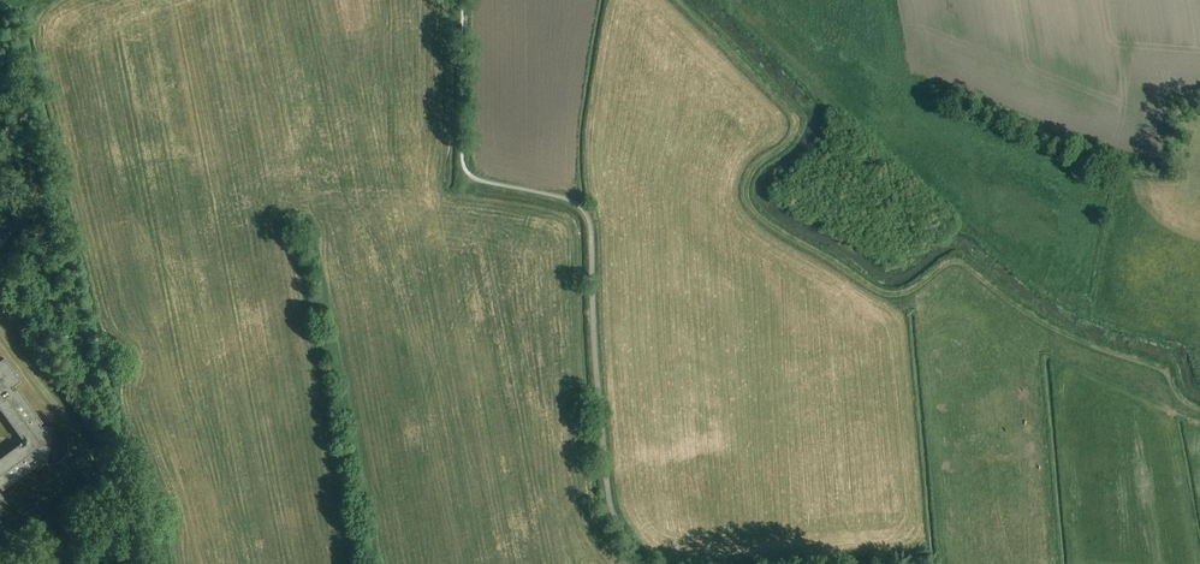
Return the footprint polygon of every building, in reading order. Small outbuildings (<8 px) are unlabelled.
[(2,491),(36,466),(34,463),(37,461),(39,463),(47,465),(51,465),(55,464),(58,463),(61,461),(64,459),(66,456),(68,453),(69,449),(69,446),(68,442),(67,438),(65,435),(64,433),(61,431),(59,429),(56,428),(53,428),(45,426),(42,428),(13,388),(21,382),(4,359),(0,362),(0,411),(21,440),(24,438),(26,440),(26,443),(25,446),(23,447),(21,445),(0,460),(0,489),(2,491)]
